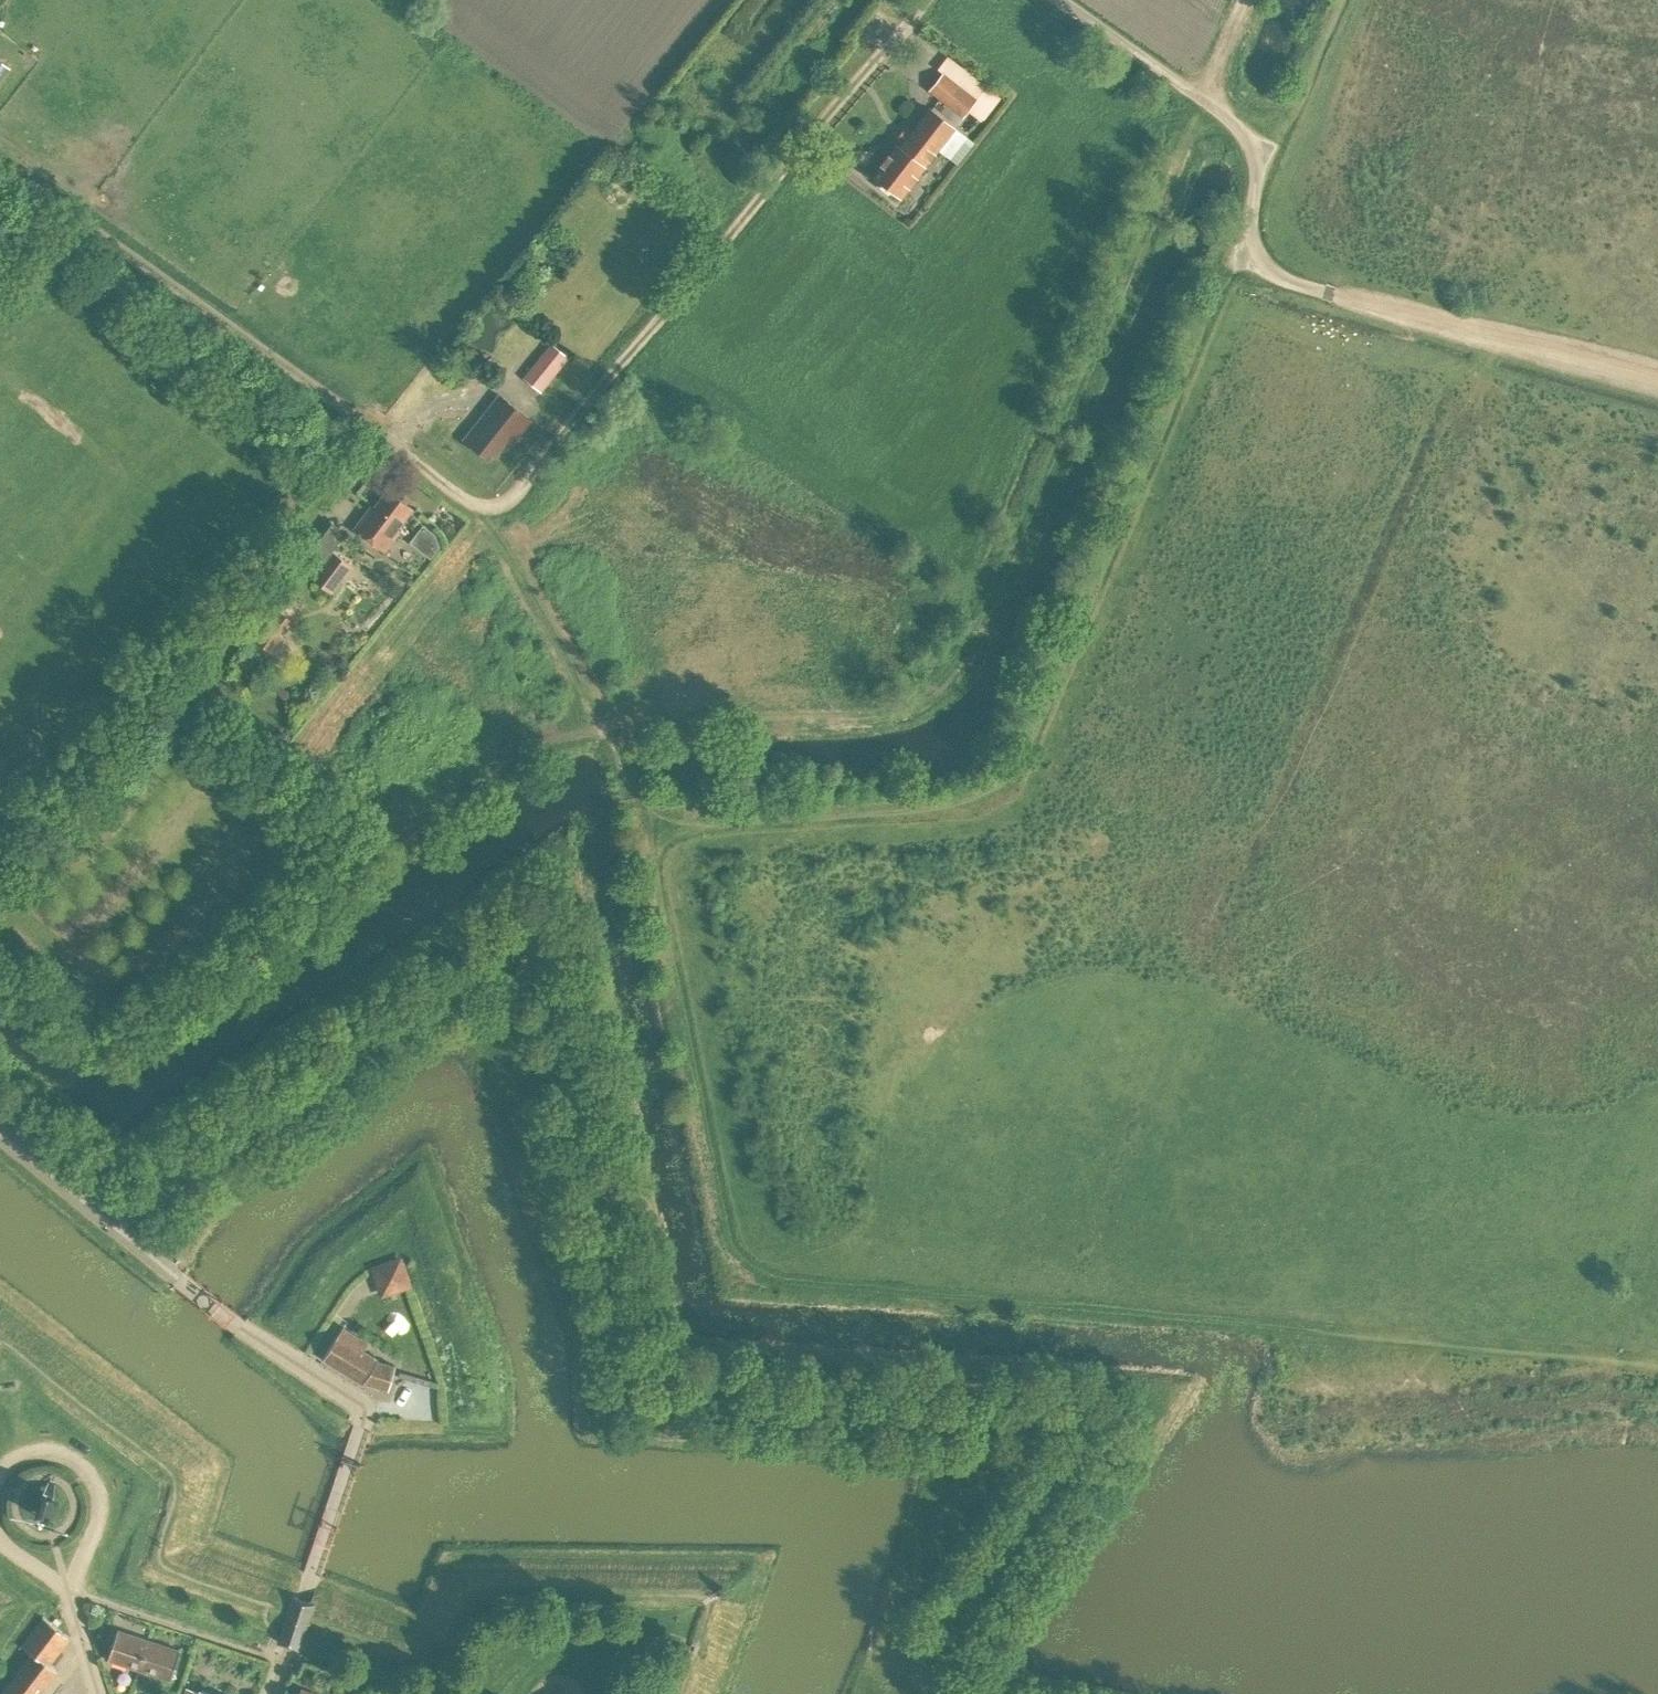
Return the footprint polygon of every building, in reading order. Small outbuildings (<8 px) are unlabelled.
[(11,68),(0,59),(0,82),(11,68)] [(942,74),(929,91),(963,118),(977,100),(942,74)] [(930,110),(900,149),(896,147),(872,178),(899,199),(923,168),(922,167),(953,128),(930,110)] [(551,343),(524,376),(542,391),(569,357),(551,343)] [(498,392),(464,438),(488,456),(493,449),(498,452),(512,432),(516,435),(531,415),(498,392)] [(367,512),(354,529),(384,552),(399,531),(397,529),(412,509),(387,490),(369,514),(367,512)] [(426,527),(414,542),(434,558),(446,543),(426,527)] [(350,565),(333,553),(314,581),(331,593),(350,565)] [(374,1270),(382,1292),(407,1283),(399,1261),(374,1270)] [(363,1351),(368,1344),(343,1328),(338,1336),(337,1335),(323,1359),(363,1384),(363,1383),(388,1390),(395,1366),(377,1361),(378,1360),(363,1351)] [(30,1511),(44,1522),(49,1521),(60,1508),(59,1502),(45,1492),(40,1493),(30,1506),(30,1511)] [(720,1588),(715,1591),(717,1593),(718,1596),(723,1592),(723,1593),(729,1590),(725,1584),(719,1587),(720,1588)] [(51,1666),(72,1637),(38,1613),(17,1642),(51,1666)] [(117,1630),(108,1659),(139,1670),(149,1641),(117,1630)] [(149,1641),(139,1670),(170,1680),(180,1651),(149,1641)] [(56,1670),(51,1666),(33,1654),(2,1693),(39,1693),(50,1680),(49,1679),(56,1670)]
